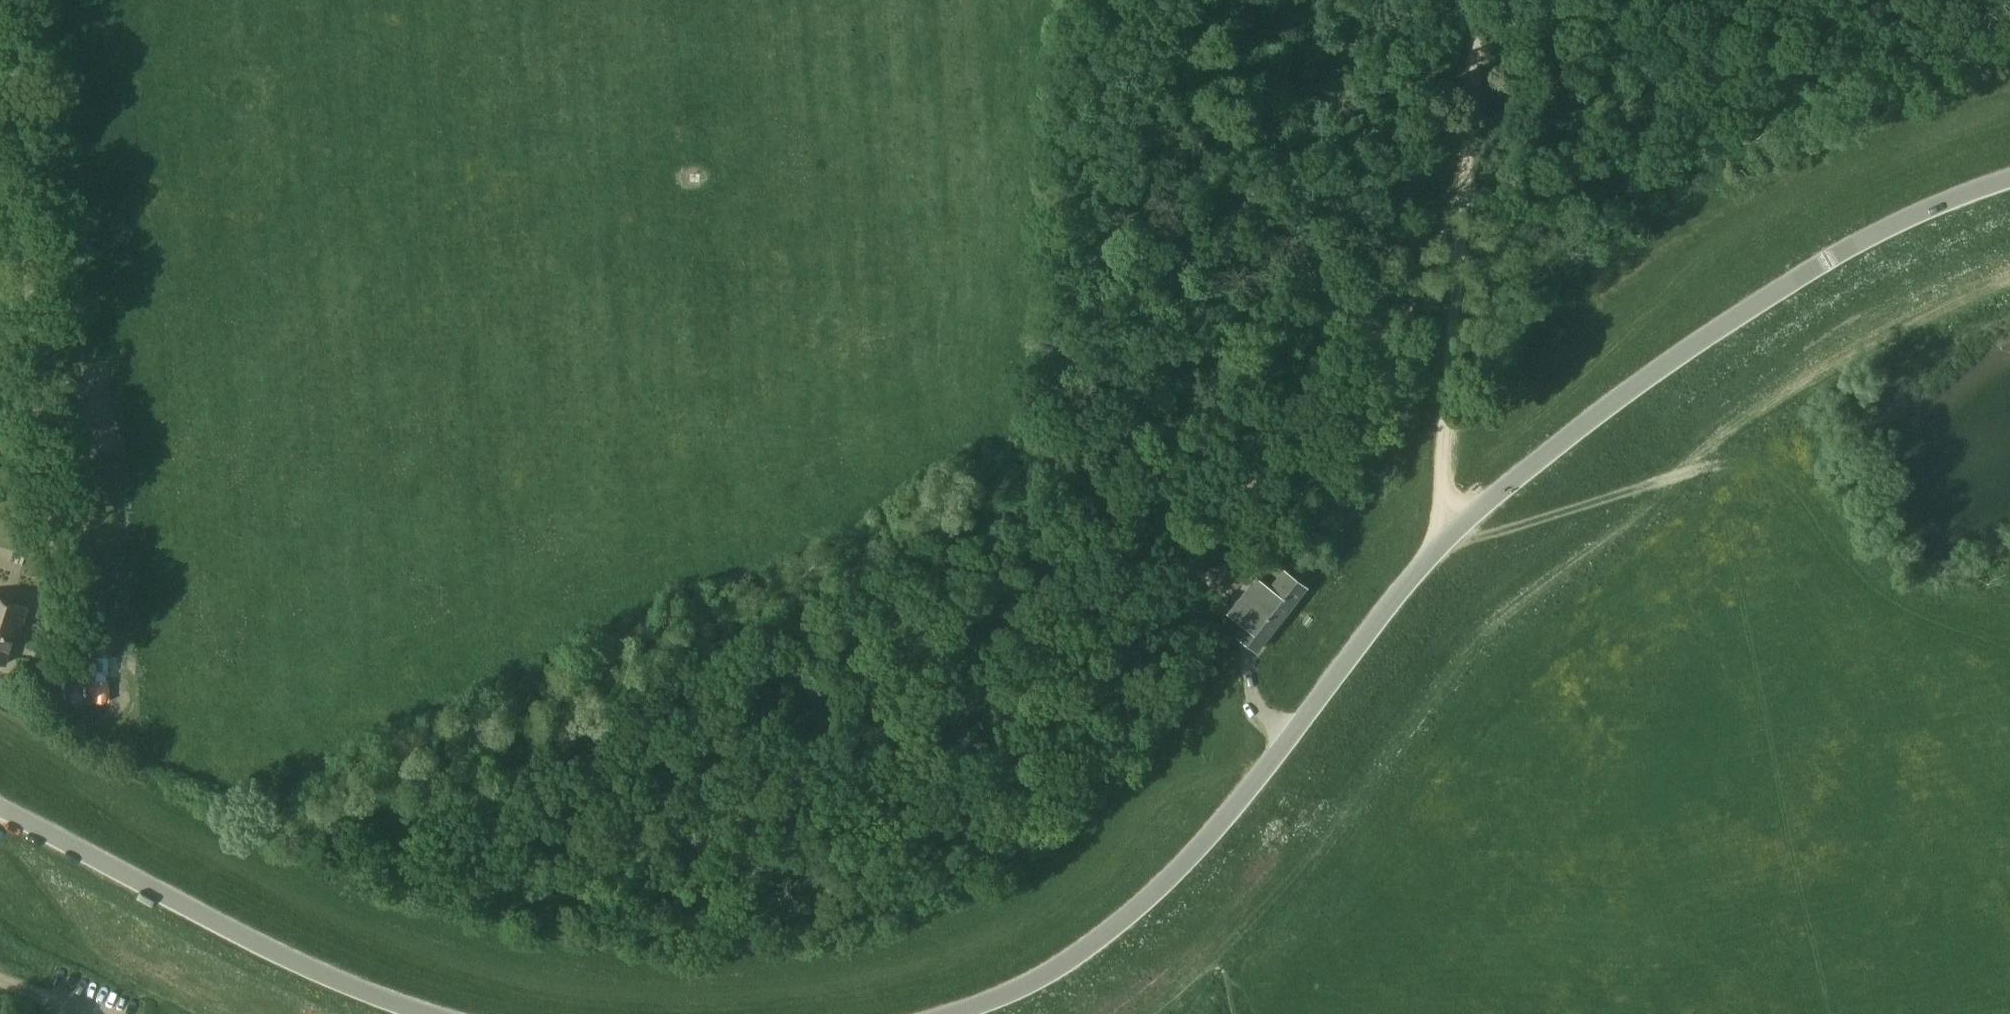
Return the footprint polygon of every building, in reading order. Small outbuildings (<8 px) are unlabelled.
[(1273,587),(1255,574),(1228,613),(1246,626),(1240,635),(1259,649),(1307,587),(1285,570),(1273,587)] [(4,665),(11,643),(15,644),(27,608),(0,599),(0,664),(4,665)] [(108,681),(92,682),(92,702),(98,702),(98,706),(93,706),(93,724),(109,724),(108,706),(103,706),(103,701),(108,701),(108,681)]
